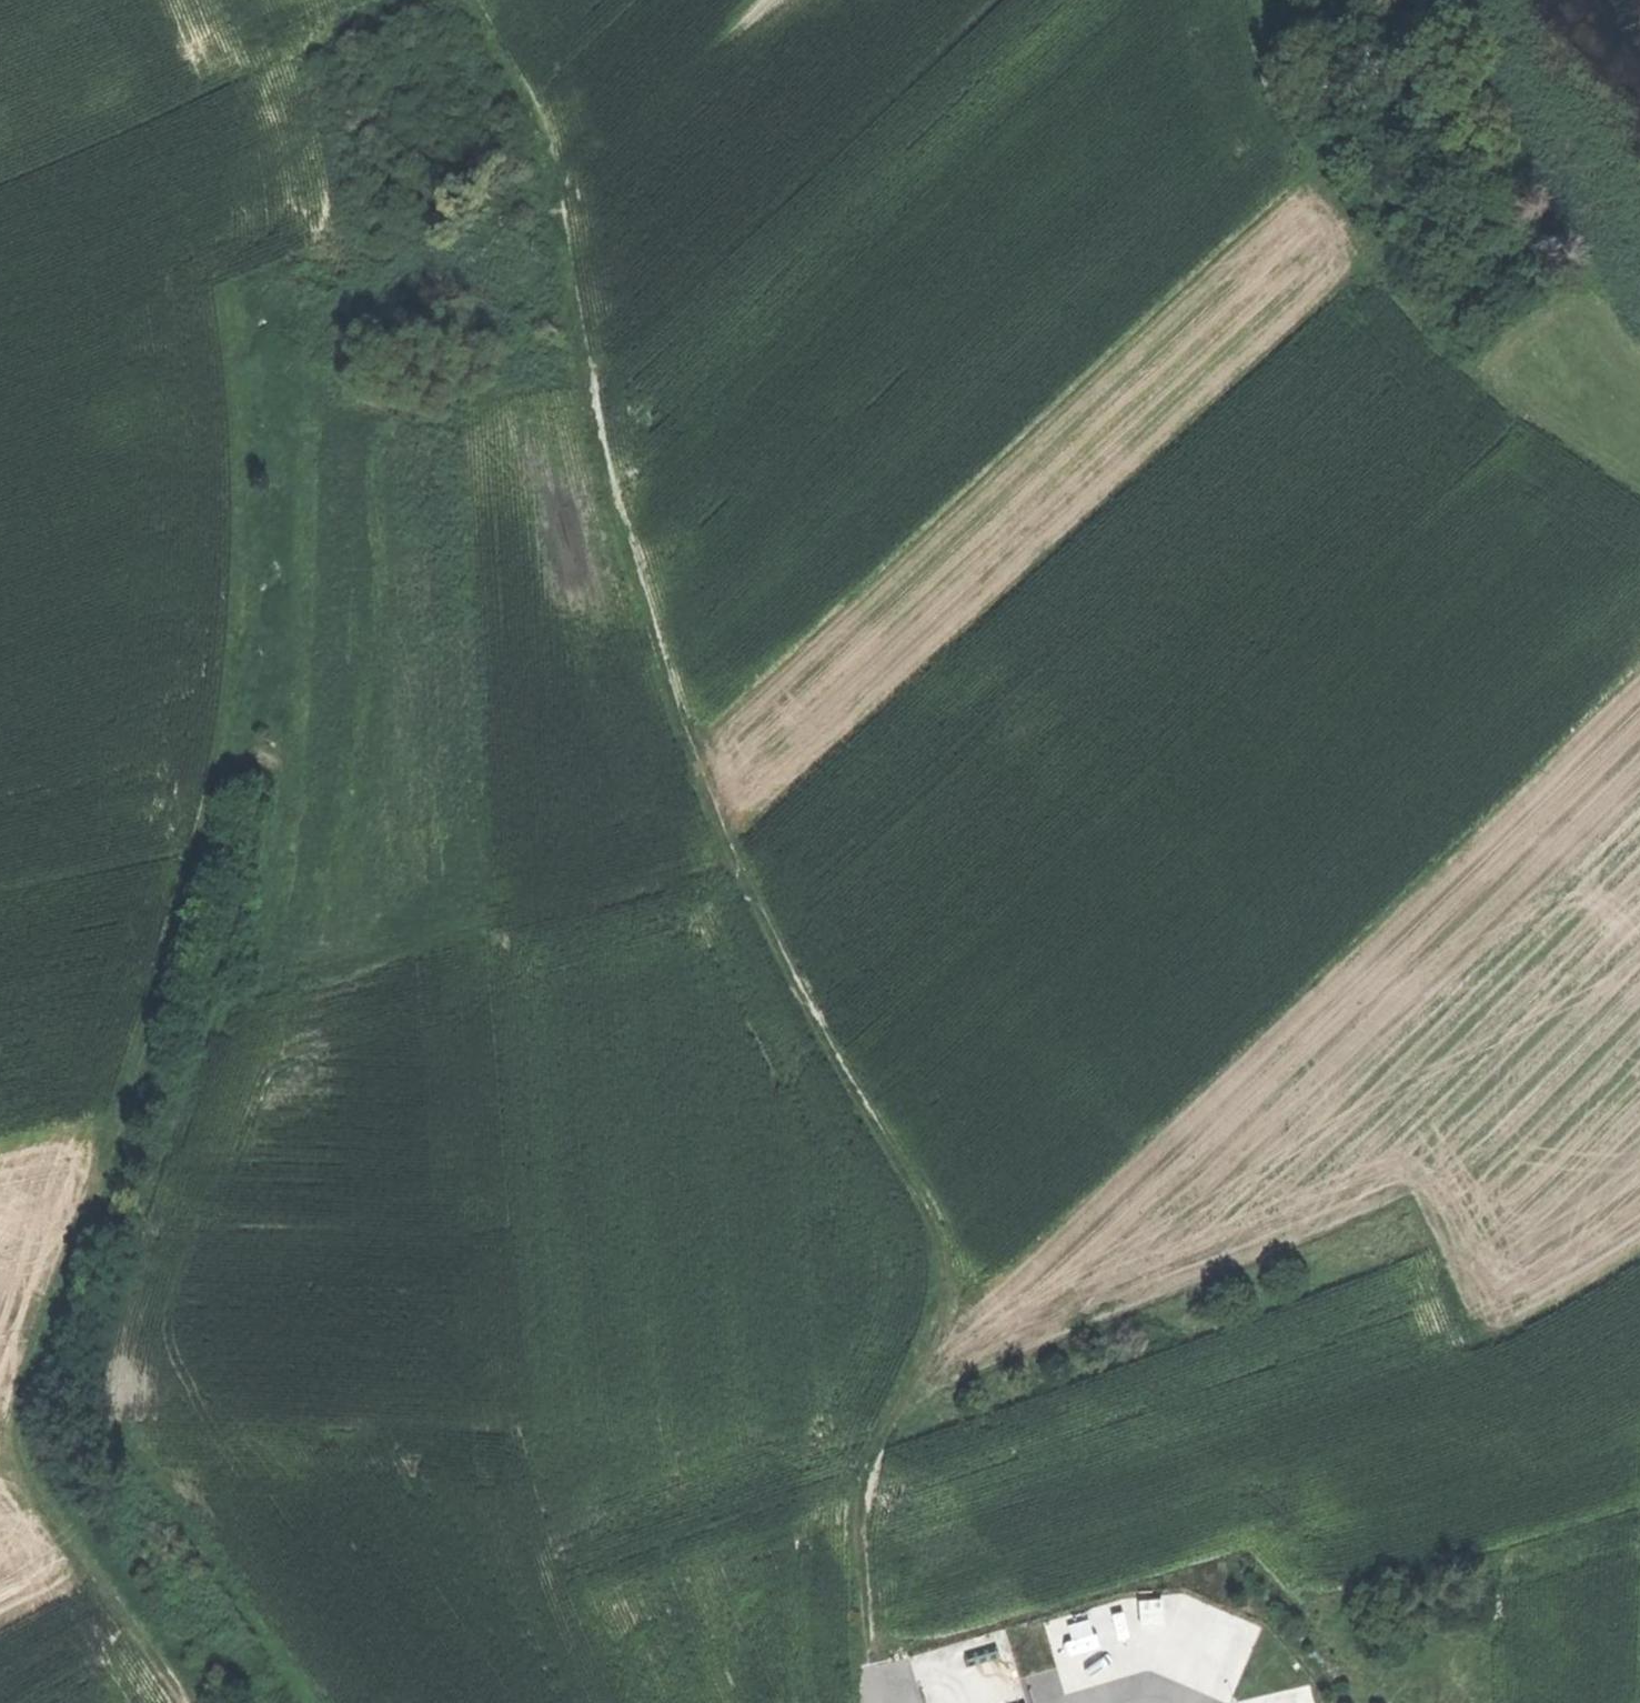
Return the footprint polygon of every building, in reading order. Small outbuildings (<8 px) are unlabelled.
[(1164,1598),(1143,1599),(1145,1622),(1165,1621),(1164,1598)] [(1060,1638),(1070,1667),(1101,1656),(1091,1628),(1060,1638)] [(1264,1698),(1266,1702),(1298,1702),(1294,1689),(1264,1698)]
